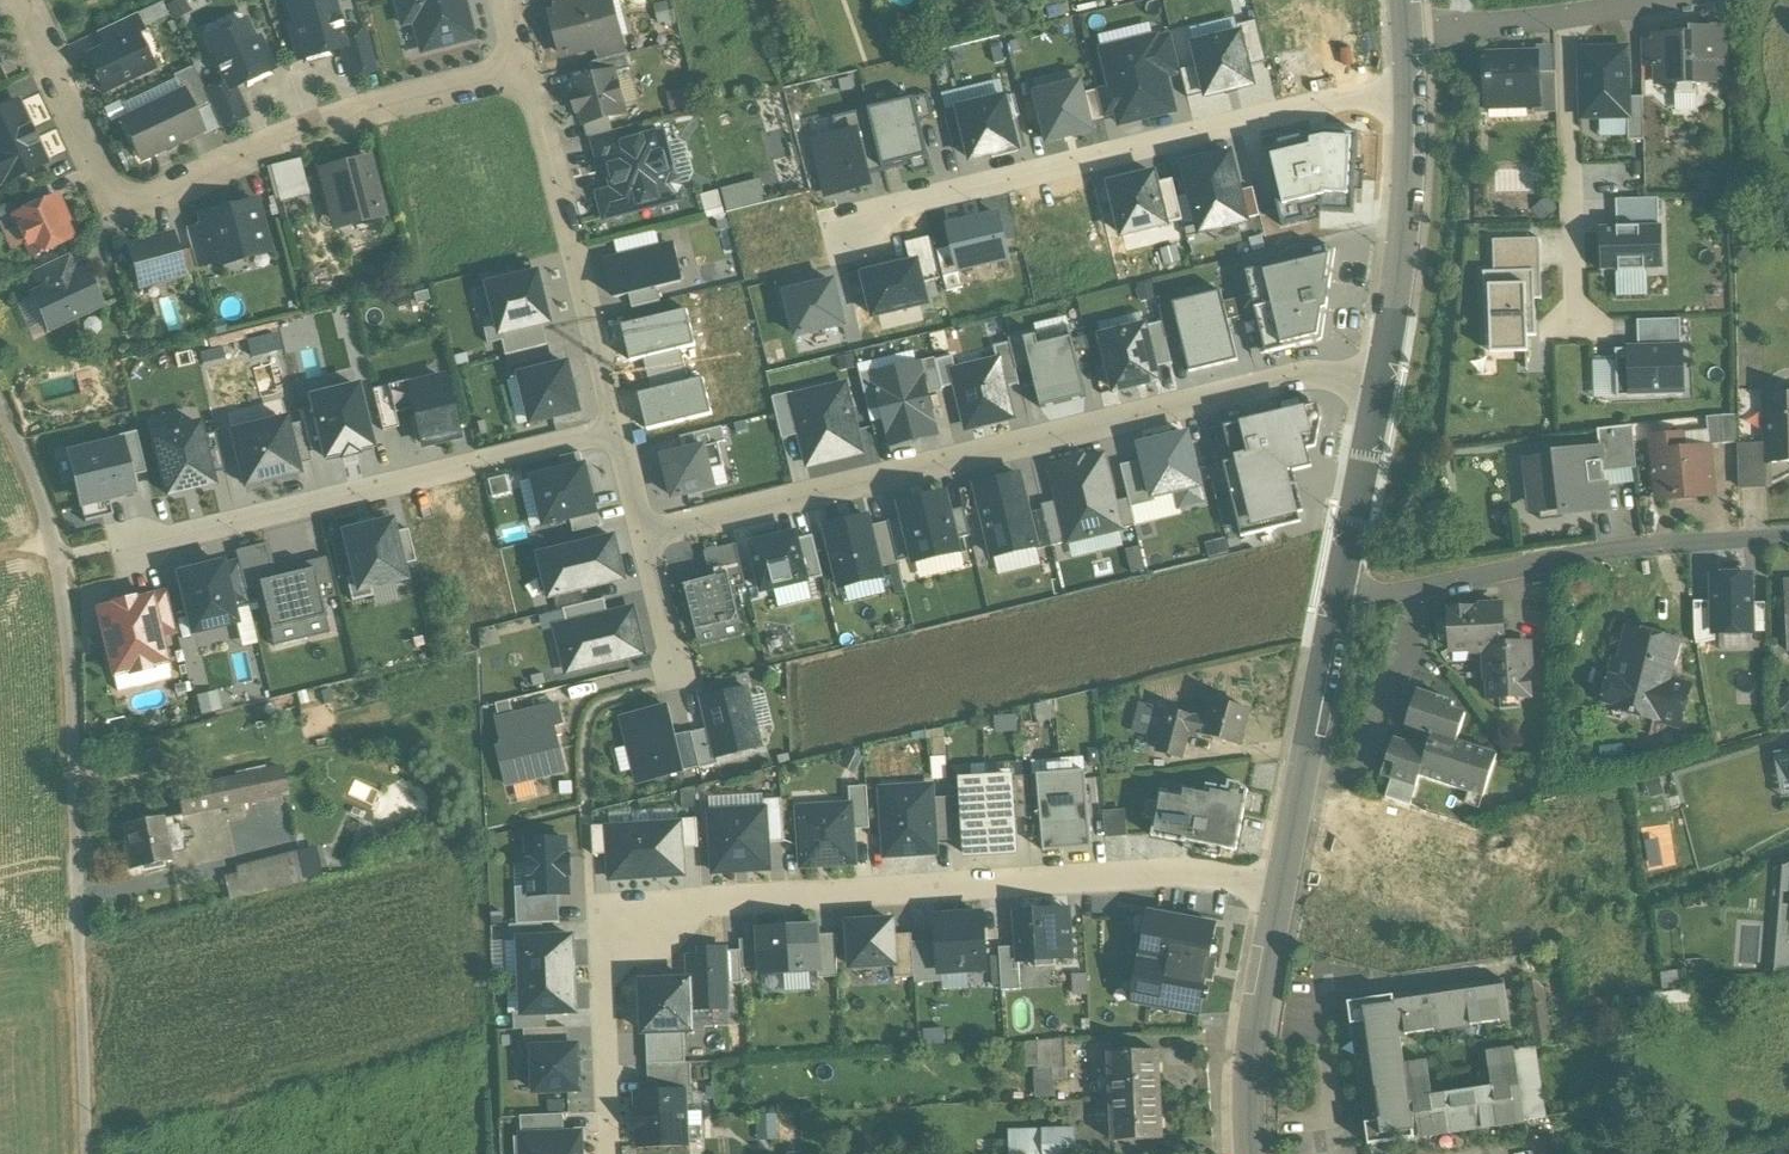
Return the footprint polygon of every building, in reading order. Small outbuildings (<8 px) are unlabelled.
[(291,10),(296,27),(292,29),(300,59),(305,58),(306,63),(320,59),(319,54),(341,48),(346,47),(344,38),(341,29),(343,29),(340,18),(338,18),(333,0),(326,0),(291,10)] [(402,25),(413,22),(421,52),(472,39),(462,0),(395,0),(402,25)] [(557,13),(599,2),(598,0),(554,0),(557,13)] [(557,13),(553,15),(564,56),(596,48),(617,42),(616,40),(606,1),(599,2),(557,13)] [(136,15),(97,33),(105,49),(137,34),(138,37),(145,34),(136,15)] [(1241,34),(1249,67),(1267,63),(1258,21),(1237,26),(1239,35),(1241,34)] [(247,26),(208,44),(217,63),(216,63),(221,74),(222,73),(226,82),(230,89),(234,87),(255,77),(257,82),(271,76),(269,71),(273,69),(259,40),(255,42),(247,26)] [(1727,26),(1711,26),(1711,30),(1713,30),(1714,68),(1729,67),(1727,26)] [(1693,37),(1656,38),(1657,68),(1658,84),(1675,84),(1676,95),(1697,95),(1697,83),(1715,83),(1714,68),(1713,30),(1711,30),(1692,31),(1693,37)] [(367,32),(344,38),(346,47),(341,48),(350,80),(378,72),(367,32)] [(105,49),(89,57),(106,91),(153,69),(138,37),(137,34),(105,49)] [(1172,34),(1157,37),(1166,78),(1182,75),(1181,71),(1172,34)] [(1199,67),(1205,94),(1206,96),(1253,85),(1249,67),(1241,34),(1239,35),(1194,45),(1199,67)] [(1174,112),(1166,78),(1157,37),(1103,51),(1111,87),(1118,115),(1120,125),(1174,112)] [(617,42),(596,48),(600,61),(627,54),(623,38),(616,40),(617,42)] [(1657,68),(1656,40),(1642,41),(1643,68),(1657,68)] [(1627,49),(1581,51),(1583,120),(1629,118),(1629,99),(1627,49)] [(1537,55),(1490,57),(1491,78),(1487,78),(1487,102),(1507,101),(1508,108),(1529,107),(1539,107),(1538,73),(1537,55)] [(211,106),(193,67),(174,76),(182,93),(184,93),(194,114),(211,106)] [(1199,67),(1181,71),(1182,75),(1187,98),(1205,94),(1199,67)] [(615,72),(575,83),(578,95),(574,96),(579,113),(582,112),(585,124),(626,114),(615,72)] [(1556,73),(1538,73),(1539,107),(1529,107),(1530,113),(1558,113),(1556,73)] [(226,82),(205,91),(222,129),(248,117),(234,87),(230,89),(226,82)] [(1046,143),(1092,131),(1090,122),(1083,95),(1080,83),(1034,94),(1046,143)] [(1118,115),(1111,87),(1097,91),(1104,118),(1118,115)] [(1104,118),(1097,91),(1083,95),(1090,122),(1104,118)] [(182,93),(123,121),(142,160),(202,132),(194,114),(184,93),(182,93)] [(929,96),(915,99),(921,123),(935,119),(929,96)] [(1014,97),(946,113),(954,149),(968,147),(972,160),(1017,149),(1010,118),(1019,115),(1014,97)] [(1629,118),(1630,141),(1645,140),(1644,98),(1629,99),(1629,118)] [(930,162),(921,123),(915,99),(868,110),(883,173),(930,162)] [(46,163),(19,103),(0,112),(0,184),(46,163)] [(883,173),(868,110),(832,119),(837,138),(858,133),(869,177),(883,173)] [(630,128),(594,137),(601,164),(610,162),(637,155),(633,142),(630,128)] [(1354,215),(1358,133),(1326,132),(1325,137),(1314,140),(1312,135),(1279,143),(1279,147),(1264,152),(1282,227),(1307,221),(1305,212),(1320,208),(1321,213),(1354,215)] [(869,177),(858,133),(837,138),(814,143),(827,197),(871,186),(869,177)] [(663,134),(633,142),(637,155),(610,162),(618,191),(600,195),(606,218),(680,199),(679,193),(682,187),(680,180),(674,176),(663,134)] [(1230,154),(1184,165),(1201,233),(1246,222),(1246,220),(1239,193),(1230,154)] [(271,163),(276,200),(309,195),(304,159),(271,163)] [(367,164),(325,175),(338,224),(380,213),(367,164)] [(1123,236),(1166,225),(1156,184),(1154,175),(1111,185),(1123,236)] [(728,210),(768,201),(763,179),(723,188),(728,210)] [(1183,221),(1173,180),(1156,184),(1166,225),(1183,221)] [(1254,189),(1239,193),(1246,220),(1260,216),(1254,189)] [(711,214),(727,210),(722,190),(706,194),(711,214)] [(0,208),(0,220),(2,224),(15,218),(15,217),(32,209),(26,196),(0,208)] [(1542,222),(1559,208),(1549,196),(1532,210),(1542,222)] [(32,209),(15,217),(15,218),(33,257),(72,238),(60,214),(64,212),(57,197),(32,209)] [(1617,229),(1660,228),(1659,200),(1616,201),(1617,229)] [(235,207),(235,209),(208,216),(210,225),(220,262),(221,266),(250,258),(249,254),(269,249),(256,201),(235,207)] [(951,247),(956,270),(1007,258),(996,212),(945,224),(951,247)] [(210,225),(187,231),(197,268),(220,262),(210,225)] [(1600,229),(1601,272),(1619,271),(1619,274),(1645,273),(1645,270),(1663,270),(1662,228),(1660,228),(1617,229),(1600,229)] [(173,236),(130,248),(140,287),(184,275),(173,236)] [(923,283),(941,279),(935,251),(932,237),(906,243),(911,264),(918,263),(923,283)] [(1493,241),(1494,273),(1540,271),(1539,239),(1493,241)] [(956,270),(951,247),(935,251),(941,279),(944,291),(960,288),(956,270)] [(607,264),(616,299),(630,296),(658,289),(681,283),(672,248),(607,264)] [(1244,258),(1247,272),(1287,263),(1284,249),(1244,258)] [(1322,343),(1336,251),(1287,263),(1247,272),(1268,354),(1322,343)] [(192,253),(179,256),(187,285),(200,281),(192,253)] [(70,255),(33,272),(42,291),(79,274),(70,255)] [(865,275),(875,318),(928,305),(923,283),(918,263),(911,264),(865,275)] [(101,306),(85,271),(79,274),(42,291),(33,296),(49,330),(101,306)] [(1541,299),(1540,271),(1494,273),(1482,273),(1485,338),(1490,338),(1490,353),(1528,352),(1528,337),(1537,337),(1535,299),(1541,299)] [(539,275),(489,286),(502,335),(544,324),(552,323),(539,275)] [(834,283),(787,294),(797,337),(844,326),(834,283)] [(658,289),(630,296),(633,309),(661,302),(658,289)] [(1180,336),(1189,373),(1238,361),(1228,321),(1224,302),(1221,293),(1173,305),(1180,336)] [(1224,302),(1228,321),(1242,318),(1238,299),(1224,302)] [(1167,339),(1180,336),(1173,305),(1159,308),(1167,339)] [(623,327),(631,363),(644,359),(681,350),(696,347),(687,311),(623,327)] [(1681,321),(1639,321),(1640,350),(1681,349),(1681,321)] [(1162,323),(1146,328),(1156,369),(1172,365),(1162,323)] [(502,335),(507,356),(549,346),(544,324),(502,335)] [(1024,339),(1030,368),(1040,409),(1087,398),(1077,354),(1090,351),(1087,338),(1073,341),(1070,328),(1024,339)] [(1146,328),(1102,338),(1116,391),(1159,381),(1156,369),(1146,328)] [(1030,368),(1024,339),(1023,335),(1009,338),(1010,344),(1017,371),(1030,368)] [(1000,362),(1007,388),(1020,385),(1017,371),(1010,344),(994,347),(998,362),(1000,362)] [(522,378),(555,370),(549,346),(507,356),(513,380),(522,378)] [(1640,350),(1616,350),(1617,399),(1682,397),(1681,349),(1640,350)] [(648,377),(685,368),(681,350),(644,359),(648,377)] [(936,362),(942,389),(957,386),(954,373),(956,372),(953,358),(936,362)] [(942,389),(936,362),(935,360),(919,364),(920,368),(927,395),(943,391),(942,389)] [(954,373),(967,428),(1013,417),(1007,388),(1000,362),(998,362),(956,372),(954,373)] [(894,446),(937,435),(927,395),(920,368),(919,366),(876,377),(884,409),(894,446)] [(522,378),(533,423),(580,412),(569,367),(555,370),(522,378)] [(648,377),(652,391),(689,383),(685,368),(648,377)] [(88,369),(38,382),(44,406),(94,394),(88,369)] [(869,412),(884,409),(876,377),(875,372),(860,376),(869,412)] [(640,394),(649,431),(713,415),(704,379),(689,383),(652,391),(640,394)] [(421,446),(457,437),(443,381),(409,389),(407,390),(412,410),(421,446)] [(408,383),(372,392),(382,433),(398,429),(395,415),(412,410),(407,390),(409,389),(408,383)] [(793,401),(809,466),(863,453),(847,387),(793,401)] [(326,448),(328,457),(371,447),(358,390),(315,400),(316,408),(326,448)] [(773,398),(784,440),(800,436),(790,394),(773,398)] [(1763,397),(1763,399),(1764,399),(1764,409),(1770,409),(1771,444),(1765,444),(1766,464),(1768,464),(1788,464),(1788,396),(1763,397)] [(1224,465),(1241,537),(1305,522),(1294,473),(1312,469),(1308,451),(1316,448),(1321,420),(1317,405),(1224,427),(1232,462),(1224,465)] [(302,425),(309,452),(326,448),(316,408),(299,412),(302,425)] [(1738,413),(1724,414),(1725,443),(1739,443),(1738,413)] [(1721,415),(1707,416),(1709,432),(1710,445),(1725,443),(1721,415)] [(231,433),(244,486),(297,474),(296,472),(295,465),(287,429),(285,420),(231,433)] [(302,425),(287,429),(295,465),(311,461),(309,452),(302,425)] [(166,497),(213,485),(211,477),(201,437),(198,426),(152,438),(166,497)] [(1633,426),(1598,431),(1601,450),(1602,450),(1604,473),(1638,469),(1633,426)] [(681,439),(685,453),(719,444),(727,442),(723,429),(681,439)] [(1709,432),(1681,435),(1681,436),(1682,451),(1705,449),(1710,445),(1709,432)] [(120,437),(121,443),(130,479),(146,475),(136,433),(120,437)] [(215,434),(201,437),(211,477),(225,473),(215,434)] [(1142,448),(1146,462),(1156,499),(1177,493),(1181,508),(1205,502),(1187,436),(1142,448)] [(1681,436),(1655,439),(1660,497),(1712,491),(1710,471),(1707,472),(1705,449),(1682,451),(1681,436)] [(130,479),(121,443),(69,456),(75,483),(82,482),(87,506),(109,500),(134,494),(130,479)] [(664,458),(674,499),(715,488),(711,471),(725,468),(719,444),(685,453),(664,458)] [(1766,464),(1765,444),(1738,445),(1739,475),(1740,488),(1768,487),(1768,464),(1766,464)] [(1601,450),(1557,456),(1557,460),(1535,462),(1536,472),(1528,473),(1530,493),(1538,492),(1540,511),(1563,509),(1564,515),(1609,510),(1604,473),(1602,450),(1601,450)] [(565,473),(585,467),(581,453),(561,458),(565,473)] [(1057,501),(1068,542),(1121,529),(1113,498),(1103,456),(1049,469),(1057,501)] [(1131,507),(1156,501),(1146,462),(1121,468),(1131,507)] [(571,520),(597,513),(592,496),(585,467),(565,473),(533,481),(545,526),(571,520)] [(983,513),(994,558),(1038,547),(1029,514),(1020,476),(976,487),(983,513)] [(966,517),(983,513),(976,487),(960,491),(966,517)] [(1113,498),(1121,529),(1134,526),(1127,495),(1113,498)] [(571,520),(575,533),(579,532),(603,526),(595,496),(592,496),(597,513),(571,520)] [(945,496),(899,507),(903,521),(914,566),(960,555),(956,539),(949,511),(945,496)] [(113,516),(109,500),(87,506),(82,507),(85,523),(113,516)] [(1043,510),(1052,546),(1068,542),(1057,501),(1042,505),(1043,510)] [(963,508),(949,511),(956,539),(970,535),(963,508)] [(1029,514),(1038,547),(1038,550),(1052,546),(1043,510),(1029,514)] [(868,517),(827,527),(842,589),(883,579),(880,568),(871,528),(868,517)] [(359,530),(343,534),(353,577),(357,591),(370,588),(405,580),(401,566),(393,532),(391,522),(375,526),(373,519),(357,523),(359,530)] [(903,521),(889,524),(898,564),(912,560),(903,521)] [(871,528),(880,568),(898,564),(889,524),(871,528)] [(411,528),(393,532),(401,566),(420,562),(411,528)] [(551,539),(555,553),(582,547),(579,532),(575,533),(551,539)] [(797,536),(754,546),(764,592),(808,582),(798,540),(797,536)] [(814,537),(798,540),(808,582),(823,578),(814,537)] [(541,556),(551,598),(554,597),(582,590),(625,580),(615,539),(582,547),(555,553),(541,556)] [(239,564),(247,594),(260,591),(258,584),(276,579),(267,545),(236,553),(239,564)] [(708,552),(714,577),(729,573),(733,590),(747,587),(737,545),(708,552)] [(315,570),(322,601),(336,598),(326,559),(297,566),(299,574),(315,570)] [(239,564),(221,568),(231,610),(249,605),(247,594),(239,564)] [(192,634),(235,624),(231,610),(221,568),(220,565),(177,575),(192,634)] [(260,591),(270,633),(302,625),(327,619),(322,601),(315,570),(299,574),(276,579),(258,584),(260,591)] [(697,634),(741,623),(733,590),(729,573),(714,577),(685,584),(697,634)] [(1750,576),(1712,578),(1713,604),(1714,635),(1752,634),(1751,605),(1750,576)] [(353,577),(346,579),(352,603),(373,598),(370,588),(357,591),(353,577)] [(582,590),(554,597),(557,611),(564,609),(585,605),(582,590)] [(151,599),(160,637),(176,633),(167,595),(151,599)] [(96,613),(112,679),(167,666),(160,637),(151,599),(96,613)] [(568,627),(610,617),(606,600),(585,605),(564,609),(568,627)] [(1714,635),(1713,604),(1694,605),(1696,644),(1715,643),(1714,635)] [(1766,605),(1751,605),(1752,634),(1767,634),(1766,605)] [(1529,645),(1504,646),(1502,607),(1482,608),(1482,609),(1450,611),(1452,651),(1473,650),(1473,652),(1491,651),(1491,659),(1486,659),(1487,679),(1489,678),(1490,699),(1530,697),(1529,665),(1530,665),(1529,645)] [(643,654),(633,612),(610,617),(568,627),(572,644),(562,646),(568,671),(643,654)] [(302,625),(270,633),(274,649),(306,641),(302,625)] [(1677,643),(1629,630),(1621,664),(1615,662),(1604,706),(1630,713),(1629,714),(1679,727),(1690,687),(1668,681),(1677,643)] [(711,730),(717,757),(762,746),(749,690),(703,701),(711,730)] [(1454,703),(1418,692),(1412,713),(1421,716),(1416,730),(1431,735),(1431,737),(1433,737),(1428,751),(1395,740),(1388,763),(1397,766),(1392,780),(1417,788),(1420,777),(1484,797),(1498,755),(1457,742),(1466,715),(1452,710),(1454,703)] [(508,786),(567,772),(556,727),(565,725),(561,708),(515,718),(512,702),(497,706),(501,722),(498,723),(504,749),(500,750),(508,786)] [(1250,714),(1213,704),(1208,723),(1203,739),(1241,749),(1250,714)] [(668,708),(624,718),(639,783),(683,773),(675,738),(668,708)] [(1194,720),(1169,713),(1164,734),(1159,751),(1184,757),(1190,736),(1194,720)] [(1208,723),(1194,720),(1190,736),(1203,739),(1208,723)] [(692,735),(700,769),(719,764),(717,757),(711,730),(692,735)] [(1164,734),(1153,731),(1149,748),(1159,751),(1164,734)] [(692,735),(675,738),(683,773),(700,769),(692,735)] [(618,748),(623,772),(633,770),(629,746),(618,748)] [(283,770),(178,793),(183,817),(289,795),(283,770)] [(1086,772),(1062,773),(1067,851),(1091,850),(1086,772)] [(1045,853),(1067,851),(1062,773),(1039,775),(1045,853)] [(1025,778),(1011,779),(1013,819),(1028,818),(1025,778)] [(1011,779),(987,780),(992,856),(1016,854),(1013,819),(1011,779)] [(968,858),(992,856),(987,780),(963,781),(966,822),(968,858)] [(1392,780),(1386,798),(1386,799),(1411,806),(1417,788),(1392,780)] [(521,799),(539,794),(535,781),(517,786),(521,799)] [(966,822),(963,781),(949,782),(950,799),(951,823),(966,822)] [(852,805),(854,831),(871,830),(868,787),(851,788),(852,805)] [(882,790),(885,857),(935,855),(934,844),(932,800),(931,787),(882,790)] [(1152,837),(1232,853),(1243,796),(1210,790),(1210,794),(1181,789),(1179,796),(1160,792),(1152,837)] [(950,799),(932,800),(934,844),(952,843),(951,823),(950,799)] [(768,812),(769,844),(785,843),(784,801),(767,802),(768,812)] [(1509,852),(1357,802),(1332,878),(1359,887),(1342,939),(1418,963),(1437,905),(1486,921),(1509,852)] [(799,808),(802,866),(856,863),(854,831),(852,805),(799,808)] [(1108,809),(1109,835),(1129,834),(1128,808),(1108,809)] [(768,812),(712,815),(715,875),(770,873),(769,844),(768,812)] [(163,820),(127,827),(131,848),(127,848),(131,871),(154,867),(152,860),(170,857),(163,820)] [(681,826),(682,850),(699,849),(697,820),(681,821),(681,826)] [(681,826),(645,828),(648,881),(684,879),(682,850),(681,826)] [(594,856),(610,855),(609,831),(608,827),(592,828),(594,856)] [(645,828),(609,831),(610,855),(612,883),(648,881),(645,828)] [(569,841),(529,842),(531,889),(531,897),(560,896),(571,895),(569,841)] [(301,852),(236,868),(238,876),(225,879),(230,900),(309,881),(301,852)] [(1778,936),(1788,937),(1788,865),(1782,868),(1778,936)] [(517,889),(518,926),(544,925),(561,925),(560,896),(531,897),(531,889),(517,889)] [(1067,911),(1017,914),(1019,948),(1020,962),(1070,959),(1067,911)] [(1201,1013),(1218,925),(1152,912),(1135,1002),(1201,1013)] [(982,917),(938,919),(939,943),(941,973),(986,970),(982,917)] [(893,923),(848,926),(851,968),(895,965),(894,936),(893,923)] [(518,926),(512,927),(512,942),(523,942),(523,939),(545,938),(544,925),(518,926)] [(818,927),(760,931),(760,934),(762,966),(762,976),(821,973),(819,936),(818,927)] [(760,934),(739,935),(741,952),(742,967),(762,966),(760,934)] [(836,935),(819,936),(821,973),(821,980),(838,979),(836,935)] [(913,935),(894,936),(895,965),(896,979),(915,978),(913,944),(913,935)] [(1778,936),(1775,974),(1788,972),(1788,937),(1778,936)] [(576,976),(574,937),(545,938),(523,939),(523,942),(524,978),(576,976)] [(941,973),(939,943),(913,944),(915,978),(916,984),(942,982),(941,973)] [(699,956),(688,957),(690,978),(692,1011),(729,1009),(728,985),(726,953),(726,947),(698,949),(699,956)] [(1019,948),(1000,949),(1002,991),(1022,989),(1020,962),(1019,948)] [(741,952),(726,953),(728,985),(743,984),(742,967),(741,952)] [(993,985),(993,973),(973,973),(973,986),(993,985)] [(577,1015),(576,976),(524,978),(526,1017),(548,1016),(577,1015)] [(644,980),(646,1033),(648,1033),(685,1031),(692,1031),(692,1011),(690,978),(644,980)] [(1504,981),(1394,997),(1395,1004),(1396,1004),(1401,1036),(1510,1020),(1504,981)] [(1544,989),(1536,982),(1527,984),(1536,1046),(1552,1044),(1544,989)] [(1690,992),(1651,997),(1654,1016),(1692,1011),(1690,992)] [(1394,996),(1349,1003),(1352,1025),(1366,1024),(1364,1009),(1395,1004),(1394,997),(1394,996)] [(1395,1004),(1364,1009),(1366,1024),(1380,1122),(1382,1136),(1414,1132),(1415,1132),(1405,1065),(1401,1036),(1396,1004),(1395,1004)] [(515,1017),(516,1031),(548,1029),(548,1016),(526,1017),(515,1017)] [(1366,1024),(1352,1025),(1366,1124),(1380,1122),(1366,1024)] [(569,1049),(568,1029),(525,1031),(526,1051),(535,1050),(569,1049)] [(686,1063),(685,1031),(648,1033),(650,1065),(686,1063)] [(1066,1040),(1038,1042),(1039,1070),(1068,1068),(1066,1040)] [(569,1049),(535,1050),(537,1093),(580,1091),(579,1049),(569,1049)] [(1428,1062),(1405,1065),(1415,1132),(1414,1132),(1415,1139),(1413,1139),(1413,1140),(1525,1123),(1525,1122),(1518,1075),(1515,1052),(1514,1049),(1488,1053),(1493,1087),(1432,1096),(1428,1062)] [(1536,1049),(1515,1052),(1518,1075),(1539,1072),(1536,1049)] [(1159,1052),(1110,1054),(1112,1098),(1117,1097),(1161,1095),(1159,1052)] [(692,1064),(647,1066),(649,1096),(685,1094),(694,1093),(692,1064)] [(1539,1072),(1518,1075),(1525,1122),(1546,1119),(1539,1072)] [(688,1147),(685,1094),(649,1096),(637,1096),(640,1150),(688,1147)] [(1161,1095),(1117,1097),(1118,1119),(1113,1119),(1114,1143),(1163,1140),(1161,1095)] [(521,1117),(522,1137),(566,1135),(565,1115),(521,1117)] [(1380,1122),(1366,1124),(1369,1145),(1413,1139),(1415,1139),(1414,1132),(1382,1136),(1380,1122)] [(1045,1133),(1045,1153),(1074,1153),(1073,1132),(1045,1133)] [(523,1153),(582,1153),(581,1135),(566,1135),(522,1137),(523,1153)] [(1777,1144),(1779,1153),(1788,1153),(1788,1143),(1777,1144)]
